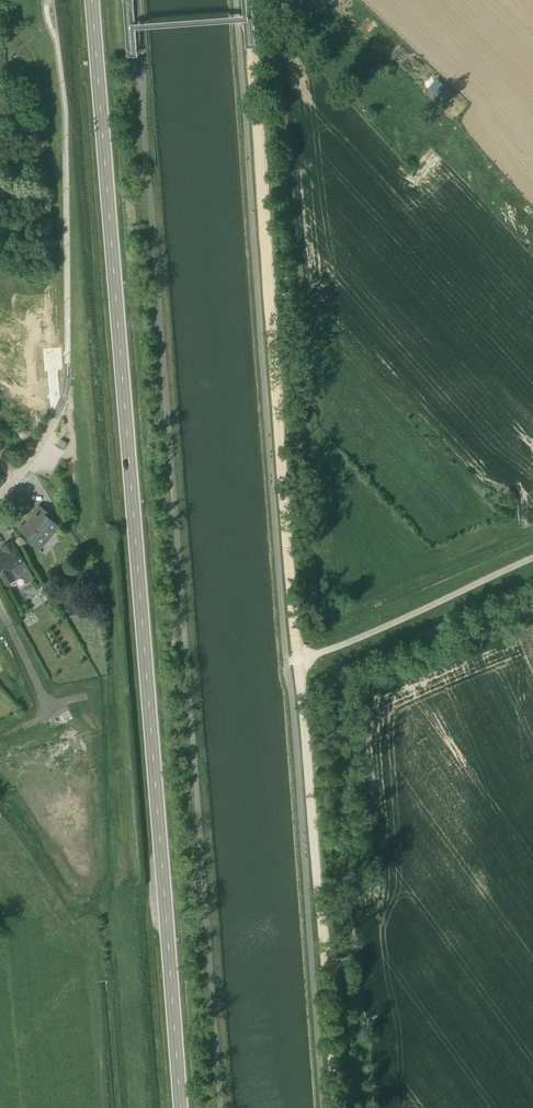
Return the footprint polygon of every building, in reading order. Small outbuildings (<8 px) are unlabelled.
[(67,444),(60,440),(57,445),(64,449),(67,444)] [(25,540),(39,552),(59,527),(51,520),(52,517),(38,506),(32,514),(33,515),(20,531),(27,537),(25,540)] [(34,579),(12,541),(0,547),(2,551),(0,552),(0,577),(5,586),(21,577),(26,584),(34,579)] [(56,569),(48,574),(61,596),(70,591),(56,569)]
